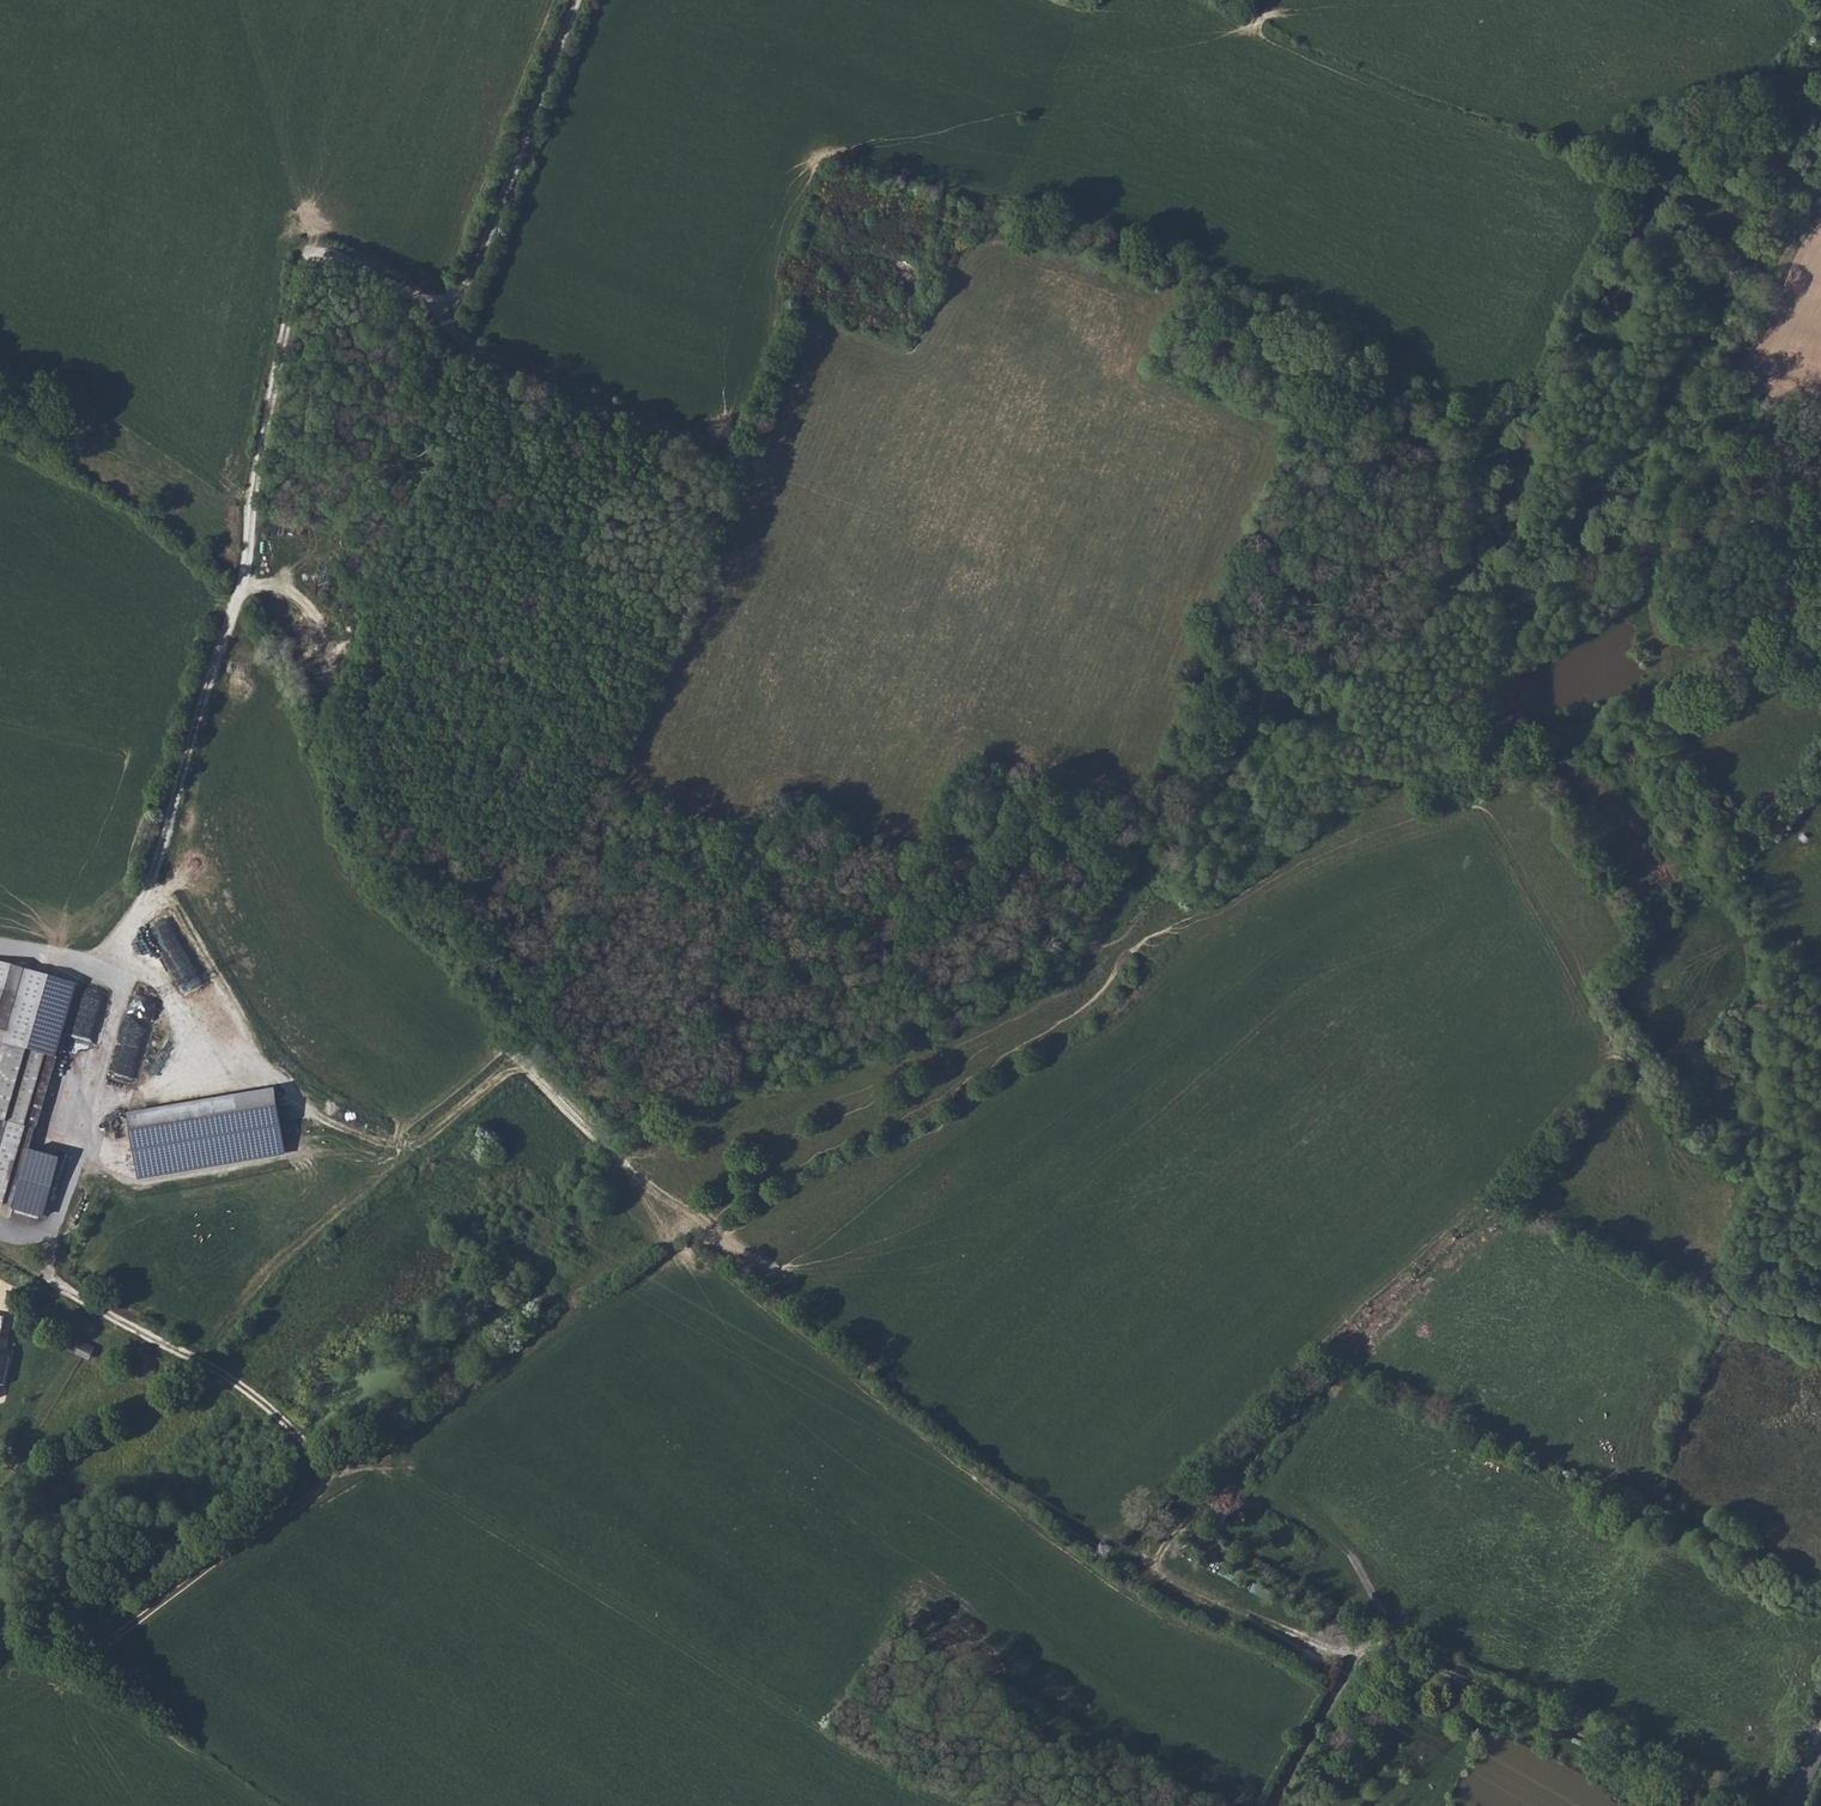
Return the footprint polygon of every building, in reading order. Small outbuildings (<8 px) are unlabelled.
[(0,961),(0,1030),(1,1031),(0,1033),(0,1205),(15,1209),(32,1151),(81,983),(0,961)] [(132,1113),(144,1180),(290,1155),(279,1087),(132,1113)] [(64,1158),(33,1150),(15,1209),(46,1218),(64,1158)] [(0,1316),(0,1385),(4,1386),(10,1358),(5,1357),(8,1340),(0,1338),(5,1317),(0,1316)] [(76,1351),(89,1358),(95,1347),(82,1340),(76,1351)]
